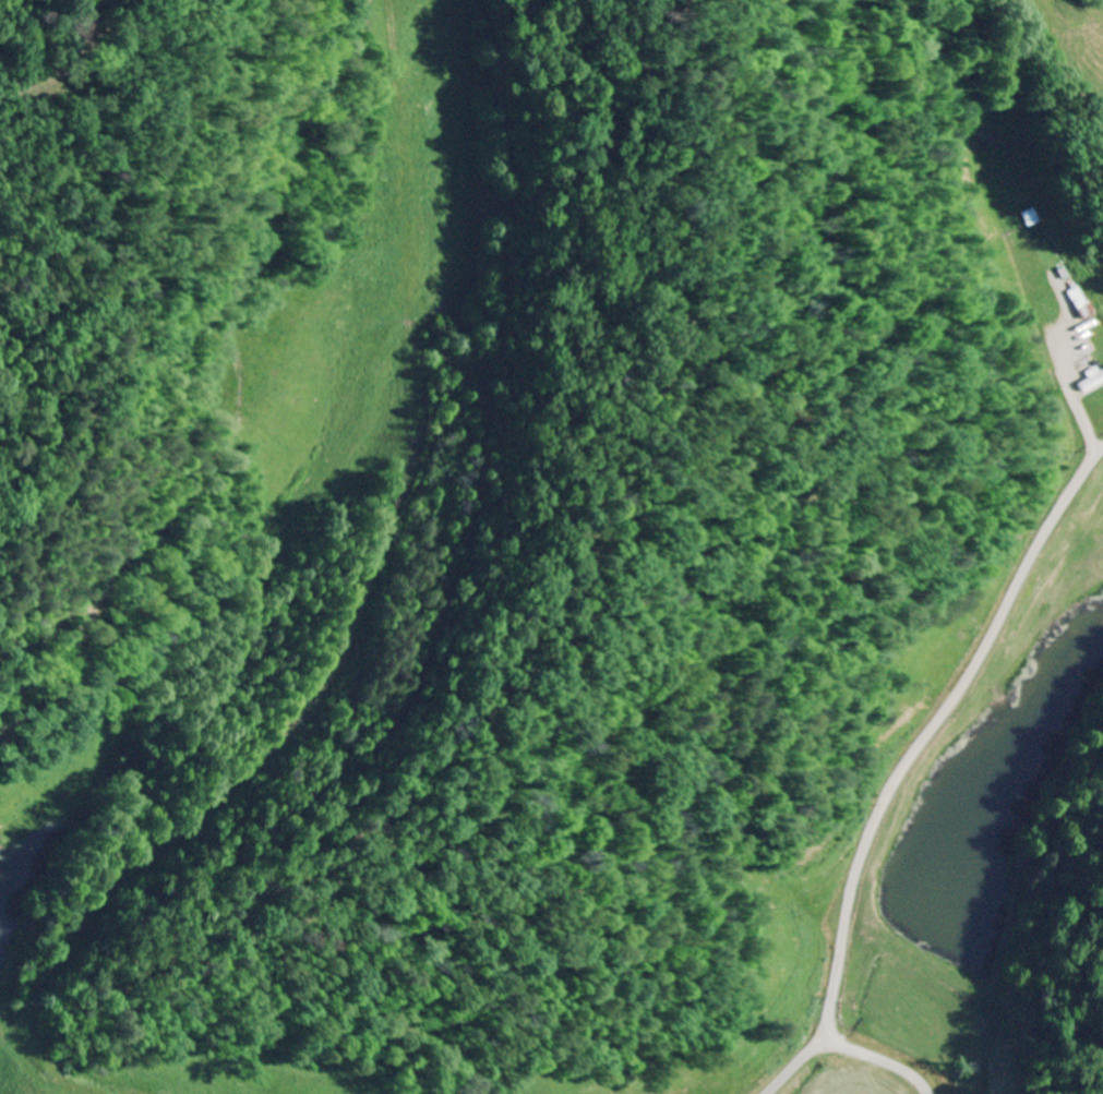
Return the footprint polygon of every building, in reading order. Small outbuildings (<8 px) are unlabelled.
[(1081,284),(1073,287),(1066,268),(1052,273),(1072,324),(1093,315),(1081,284)] [(1086,395),(1102,386),(1102,372),(1100,374),(1097,368),(1087,374),(1090,380),(1080,386),(1086,395)]
